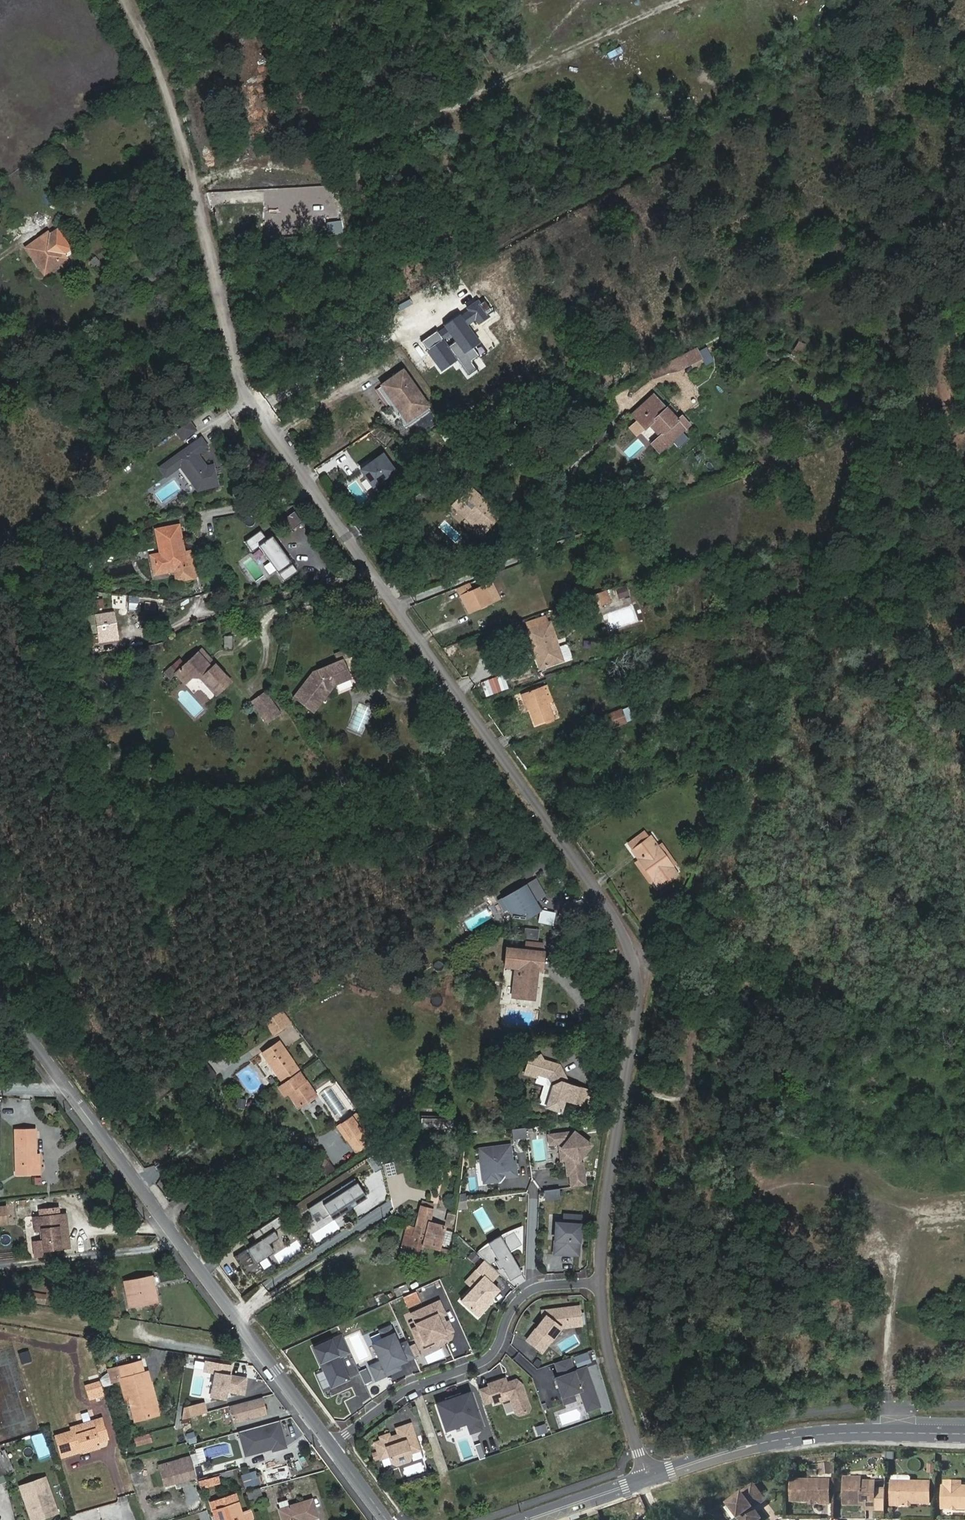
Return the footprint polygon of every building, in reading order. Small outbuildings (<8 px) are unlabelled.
[(618,45),(603,52),(607,59),(622,52),(618,45)] [(41,242),(28,251),(44,273),(66,259),(63,255),(71,250),(57,231),(49,236),(46,235),(44,235),(42,236),(41,237),(40,240),(41,242)] [(95,257),(89,262),(94,267),(100,262),(95,257)] [(162,265),(146,275),(151,282),(166,272),(162,265)] [(488,316),(476,300),(420,340),(442,371),(479,345),(468,330),(488,316)] [(697,348),(654,370),(658,378),(668,374),(679,371),(703,359),(697,348)] [(380,385),(392,401),(396,399),(408,417),(426,404),(402,371),(380,385)] [(658,451),(689,423),(681,415),(677,418),(666,406),(665,407),(653,393),(632,412),(644,427),(649,423),(659,435),(651,442),(658,451)] [(207,447),(190,422),(175,431),(182,443),(158,461),(165,476),(178,468),(195,493),(218,487),(212,464),(206,464),(199,454),(207,447)] [(450,425),(438,433),(442,439),(454,431),(450,425)] [(487,454),(493,466),(505,460),(499,447),(487,454)] [(403,481),(383,451),(355,469),(376,499),(403,481)] [(465,490),(449,507),(473,529),(488,512),(465,490)] [(296,573),(263,523),(241,538),(250,550),(258,545),(283,582),(296,573)] [(156,529),(161,556),(155,557),(157,571),(173,567),(176,581),(195,577),(190,551),(185,552),(180,525),(156,529)] [(458,591),(469,613),(491,603),(483,588),(473,592),(469,585),(458,591)] [(616,599),(628,595),(624,585),(613,588),(616,599)] [(595,592),(579,598),(584,611),(600,605),(595,592)] [(609,631),(638,620),(632,604),(603,615),(609,631)] [(114,611),(95,614),(97,634),(99,643),(118,640),(114,611)] [(81,616),(84,635),(97,634),(95,614),(81,616)] [(525,629),(532,649),(535,658),(538,667),(561,659),(557,646),(548,621),(525,629)] [(564,644),(557,646),(561,659),(568,657),(569,655),(566,645),(564,644)] [(340,651),(343,660),(352,656),(349,648),(340,651)] [(215,664),(201,649),(198,652),(211,667),(215,664)] [(343,660),(340,651),(334,653),(337,661),(312,671),(292,697),(310,711),(326,690),(335,686),(352,679),(343,660)] [(198,652),(175,673),(184,683),(191,677),(200,677),(216,695),(231,681),(215,664),(211,667),(198,652)] [(170,668),(165,673),(169,678),(175,673),(170,668)] [(501,675),(494,678),(500,692),(507,689),(501,675)] [(486,682),(479,685),(485,698),(492,695),(486,682)] [(544,683),(539,685),(544,694),(548,692),(544,683)] [(521,692),(528,709),(535,725),(554,717),(547,701),(551,699),(548,692),(544,694),(539,685),(521,692)] [(335,686),(326,690),(310,711),(314,714),(335,686)] [(524,711),(528,709),(521,692),(517,694),(524,711)] [(265,693),(252,702),(267,723),(280,713),(265,693)] [(633,712),(627,700),(621,704),(626,715),(633,712)] [(608,724),(624,716),(618,705),(602,712),(608,724)] [(291,718),(278,726),(284,736),(297,727),(291,718)] [(646,835),(642,838),(646,845),(651,841),(646,835)] [(655,882),(660,891),(680,877),(674,869),(660,849),(653,840),(651,841),(646,845),(642,838),(631,846),(636,852),(634,853),(641,863),(655,882)] [(677,867),(663,847),(660,849),(674,869),(677,867)] [(641,863),(638,865),(651,885),(655,882),(641,863)] [(537,882),(527,888),(537,905),(547,899),(537,882)] [(526,889),(500,904),(505,914),(508,911),(513,919),(513,921),(527,923),(528,920),(529,920),(540,914),(526,889)] [(540,942),(540,933),(527,932),(527,942),(540,942)] [(525,942),(524,953),(543,956),(545,944),(525,942)] [(512,1000),(533,1002),(537,972),(541,973),(543,956),(524,953),(506,951),(504,968),(515,969),(512,1000)] [(282,1017),(278,1013),(264,1024),(273,1037),(288,1026),(282,1017)] [(285,1015),(282,1017),(288,1026),(291,1024),(285,1015)] [(288,1094),(299,1109),(315,1098),(278,1044),(262,1055),(283,1086),(278,1089),(283,1097),(288,1094)] [(527,1057),(522,1075),(534,1078),(535,1076),(546,1079),(549,1087),(542,1108),(557,1113),(561,1101),(575,1105),(580,1089),(558,1083),(554,1076),(557,1067),(541,1062),(538,1057),(533,1059),(527,1057)] [(592,1093),(580,1089),(575,1105),(588,1109),(592,1093)] [(333,1091),(325,1096),(331,1106),(339,1101),(333,1091)] [(356,1113),(338,1126),(355,1154),(374,1140),(356,1113)] [(458,1139),(458,1118),(424,1117),(423,1138),(458,1139)] [(594,1122),(586,1123),(587,1132),(595,1131),(594,1122)] [(527,1129),(515,1131),(516,1141),(528,1139),(527,1129)] [(34,1130),(16,1131),(17,1175),(36,1174),(35,1155),(34,1130)] [(569,1135),(549,1137),(550,1146),(559,1145),(560,1145),(563,1147),(561,1150),(569,1156),(565,1161),(566,1162),(566,1169),(569,1171),(573,1171),(573,1175),(570,1175),(571,1188),(585,1187),(582,1166),(578,1162),(591,1147),(575,1134),(572,1137),(569,1135)] [(559,1145),(561,1162),(566,1162),(565,1161),(569,1156),(561,1150),(563,1147),(560,1145),(559,1145)] [(509,1146),(482,1149),(483,1164),(487,1164),(487,1171),(484,1174),(485,1179),(489,1183),(500,1182),(500,1179),(503,1175),(505,1175),(505,1178),(516,1177),(514,1162),(511,1162),(509,1146)] [(366,1197),(356,1182),(322,1204),(319,1200),(306,1208),(311,1215),(317,1211),(321,1218),(328,1214),(331,1220),(366,1197)] [(556,1190),(544,1191),(545,1200),(556,1198),(556,1190)] [(412,1242),(423,1246),(429,1222),(434,1206),(423,1203),(415,1229),(412,1242)] [(483,1206),(473,1211),(485,1233),(494,1228),(483,1206)] [(39,1231),(41,1230),(45,1229),(47,1241),(43,1242),(37,1243),(38,1256),(57,1254),(57,1249),(62,1248),(61,1241),(69,1239),(65,1214),(59,1215),(58,1208),(43,1210),(44,1217),(38,1218),(39,1231)] [(557,1225),(555,1255),(579,1256),(580,1218),(564,1217),(564,1225),(557,1225)] [(446,1227),(429,1222),(423,1246),(440,1250),(446,1227)] [(257,1226),(250,1231),(255,1239),(232,1254),(245,1273),(249,1271),(251,1274),(262,1267),(257,1259),(273,1249),(267,1241),(277,1235),(272,1228),(263,1234),(257,1226)] [(421,1255),(423,1246),(412,1242),(415,1229),(407,1227),(401,1249),(421,1255)] [(519,1245),(512,1231),(488,1245),(508,1280),(520,1274),(508,1251),(519,1245)] [(70,1247),(69,1239),(61,1241),(62,1248),(70,1247)] [(274,1256),(281,1265),(303,1249),(296,1239),(274,1256)] [(477,1263),(482,1258),(473,1252),(469,1257),(477,1263)] [(499,1274),(484,1260),(475,1269),(483,1276),(459,1299),(476,1315),(485,1305),(483,1304),(488,1299),(497,1290),(490,1283),(499,1274)] [(158,1302),(153,1277),(125,1282),(130,1307),(158,1302)] [(398,1296),(410,1291),(407,1284),(395,1289),(398,1296)] [(386,1290),(375,1296),(379,1304),(391,1298),(386,1290)] [(438,1300),(410,1312),(416,1325),(411,1327),(418,1343),(433,1337),(434,1341),(438,1342),(444,1339),(445,1336),(443,1333),(451,1329),(447,1320),(444,1322),(440,1313),(443,1312),(438,1300)] [(544,1320),(527,1341),(541,1353),(561,1329),(581,1327),(579,1308),(545,1312),(546,1317),(544,1320)] [(388,1325),(379,1329),(382,1336),(371,1341),(379,1359),(369,1364),(374,1376),(391,1369),(390,1367),(397,1364),(396,1362),(412,1355),(406,1340),(397,1344),(388,1325)] [(329,1385),(346,1377),(338,1359),(335,1360),(333,1356),(348,1350),(340,1332),(311,1344),(329,1385)] [(556,1344),(562,1353),(579,1344),(574,1334),(556,1344)] [(19,1353),(22,1365),(33,1361),(30,1350),(19,1353)] [(576,1363),(587,1361),(585,1353),(575,1355),(576,1363)] [(569,1358),(555,1362),(559,1376),(555,1378),(561,1396),(571,1393),(579,1390),(586,1411),(598,1407),(585,1368),(573,1372),(569,1358)] [(143,1376),(142,1374),(139,1362),(115,1368),(125,1403),(128,1402),(134,1421),(157,1415),(151,1393),(145,1395),(140,1376),(143,1376)] [(368,1367),(361,1370),(366,1384),(374,1381),(368,1367)] [(243,1375),(212,1370),(208,1394),(223,1397),(224,1389),(241,1392),(243,1375)] [(145,1373),(142,1374),(143,1376),(140,1376),(145,1395),(151,1393),(145,1373)] [(519,1385),(514,1379),(504,1383),(502,1378),(486,1384),(486,1386),(491,1401),(492,1404),(507,1398),(512,1413),(517,1415),(525,1413),(527,1408),(519,1385)] [(98,1380),(85,1384),(89,1397),(102,1393),(98,1380)] [(486,1386),(477,1390),(481,1404),(491,1401),(486,1386)] [(434,1401),(443,1427),(464,1421),(467,1431),(479,1428),(467,1392),(460,1394),(459,1391),(443,1397),(444,1399),(434,1401)] [(561,1396),(563,1403),(573,1400),(571,1393),(561,1396)] [(264,1397),(230,1406),(235,1423),(268,1414),(264,1397)] [(205,1410),(202,1401),(182,1406),(180,1417),(205,1410)] [(193,1418),(194,1425),(208,1423),(207,1416),(193,1418)] [(54,1437),(60,1458),(78,1453),(76,1448),(79,1447),(80,1450),(98,1444),(97,1442),(106,1440),(100,1419),(70,1428),(70,1429),(71,1432),(54,1437)] [(282,1421),(241,1432),(247,1457),(289,1447),(282,1421)] [(417,1448),(408,1421),(394,1426),(396,1433),(388,1436),(386,1431),(377,1434),(378,1438),(372,1440),(377,1457),(386,1454),(388,1460),(393,1462),(405,1458),(408,1453),(407,1451),(417,1448)] [(544,1423),(533,1426),(536,1435),(547,1432),(544,1423)] [(190,1444),(198,1442),(195,1431),(187,1433),(190,1444)] [(149,1434),(135,1438),(136,1444),(150,1441),(149,1434)] [(81,1453),(99,1448),(98,1444),(80,1450),(79,1447),(76,1448),(78,1453),(81,1452),(81,1453)] [(192,1447),(197,1464),(206,1462),(201,1445),(192,1447)] [(15,1469),(11,1460),(7,1449),(0,1451),(0,1475),(15,1469)] [(189,1454),(166,1461),(168,1466),(191,1460),(189,1454)] [(191,1460),(168,1466),(172,1481),(194,1474),(191,1460)] [(166,1461),(159,1463),(164,1483),(172,1481),(168,1466),(166,1461)] [(832,1461),(816,1463),(818,1476),(834,1474),(832,1461)] [(267,1474),(269,1482),(283,1477),(281,1470),(267,1474)] [(199,1480),(201,1488),(220,1483),(217,1475),(199,1480)] [(859,1498),(865,1498),(865,1507),(872,1507),(873,1479),(860,1479),(860,1475),(843,1475),(842,1501),(858,1502),(859,1498)] [(20,1486),(32,1519),(42,1519),(61,1513),(47,1476),(20,1486)] [(809,1499),(813,1499),(820,1500),(820,1502),(829,1502),(829,1479),(791,1478),(791,1498),(809,1499)] [(899,1499),(907,1499),(910,1499),(929,1499),(929,1479),(891,1478),(891,1503),(899,1503),(899,1499)] [(246,1494),(259,1490),(255,1479),(242,1484),(246,1494)] [(759,1501),(765,1497),(754,1481),(729,1499),(744,1519),(753,1519),(760,1515),(754,1505),(753,1503),(758,1499),(759,1501)] [(944,1484),(942,1484),(942,1506),(964,1506),(964,1484),(960,1484),(944,1484)] [(209,1503),(214,1519),(240,1519),(238,1514),(232,1496),(209,1503)] [(278,1510),(281,1519),(309,1519),(315,1518),(309,1501),(278,1510)] [(238,1514),(240,1519),(246,1519),(252,1517),(249,1511),(238,1514)]
